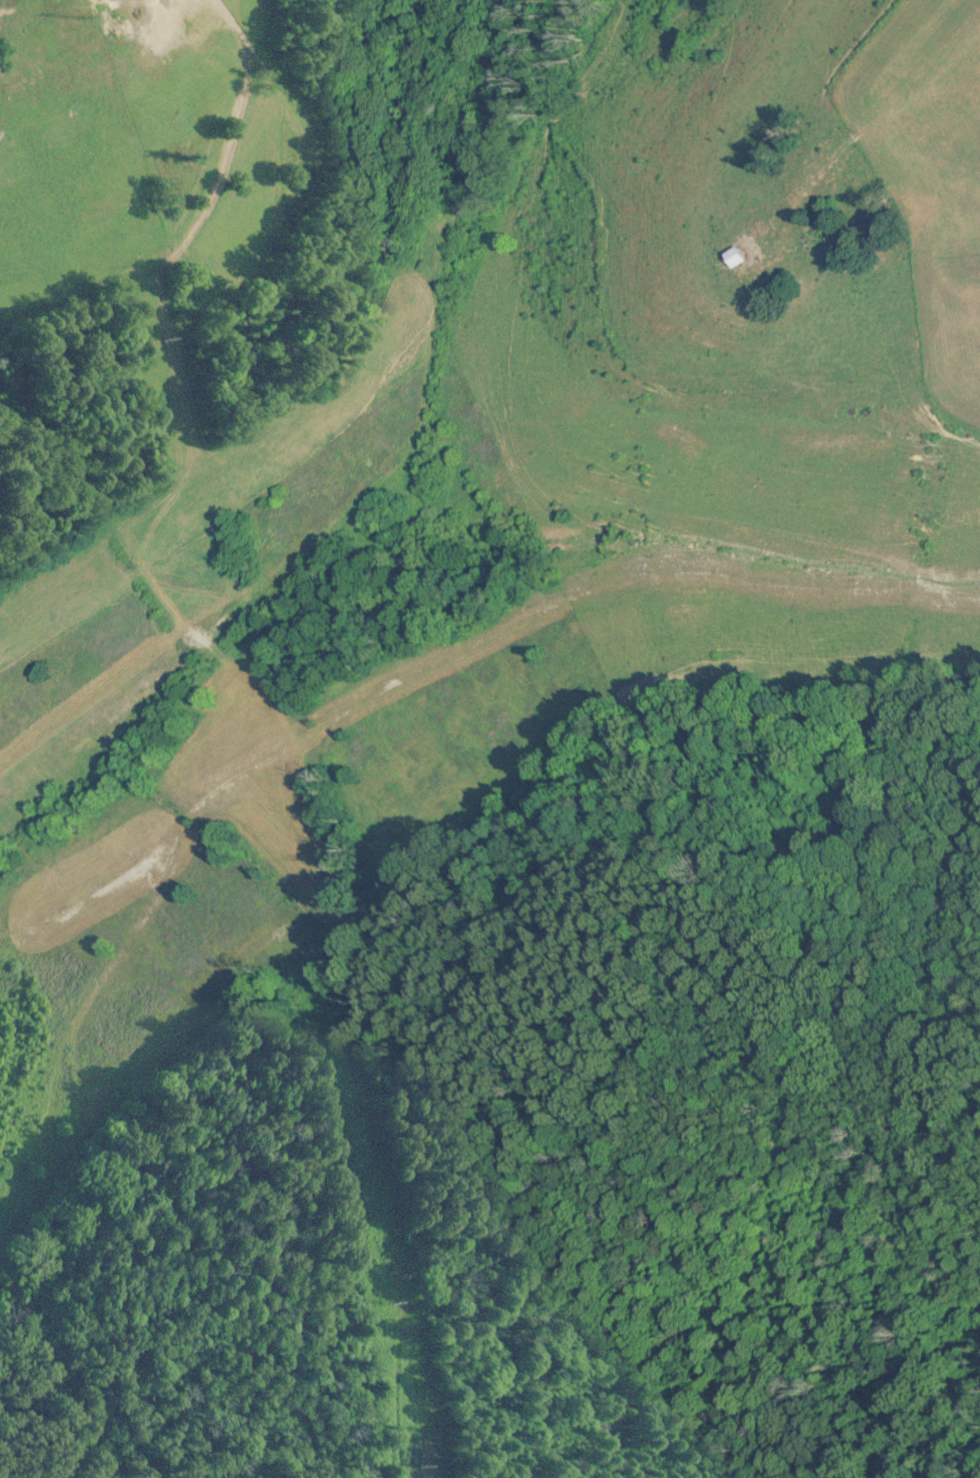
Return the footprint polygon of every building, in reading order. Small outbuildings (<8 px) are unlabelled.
[(742,271),(755,260),(743,247),(730,258),(742,271)]
